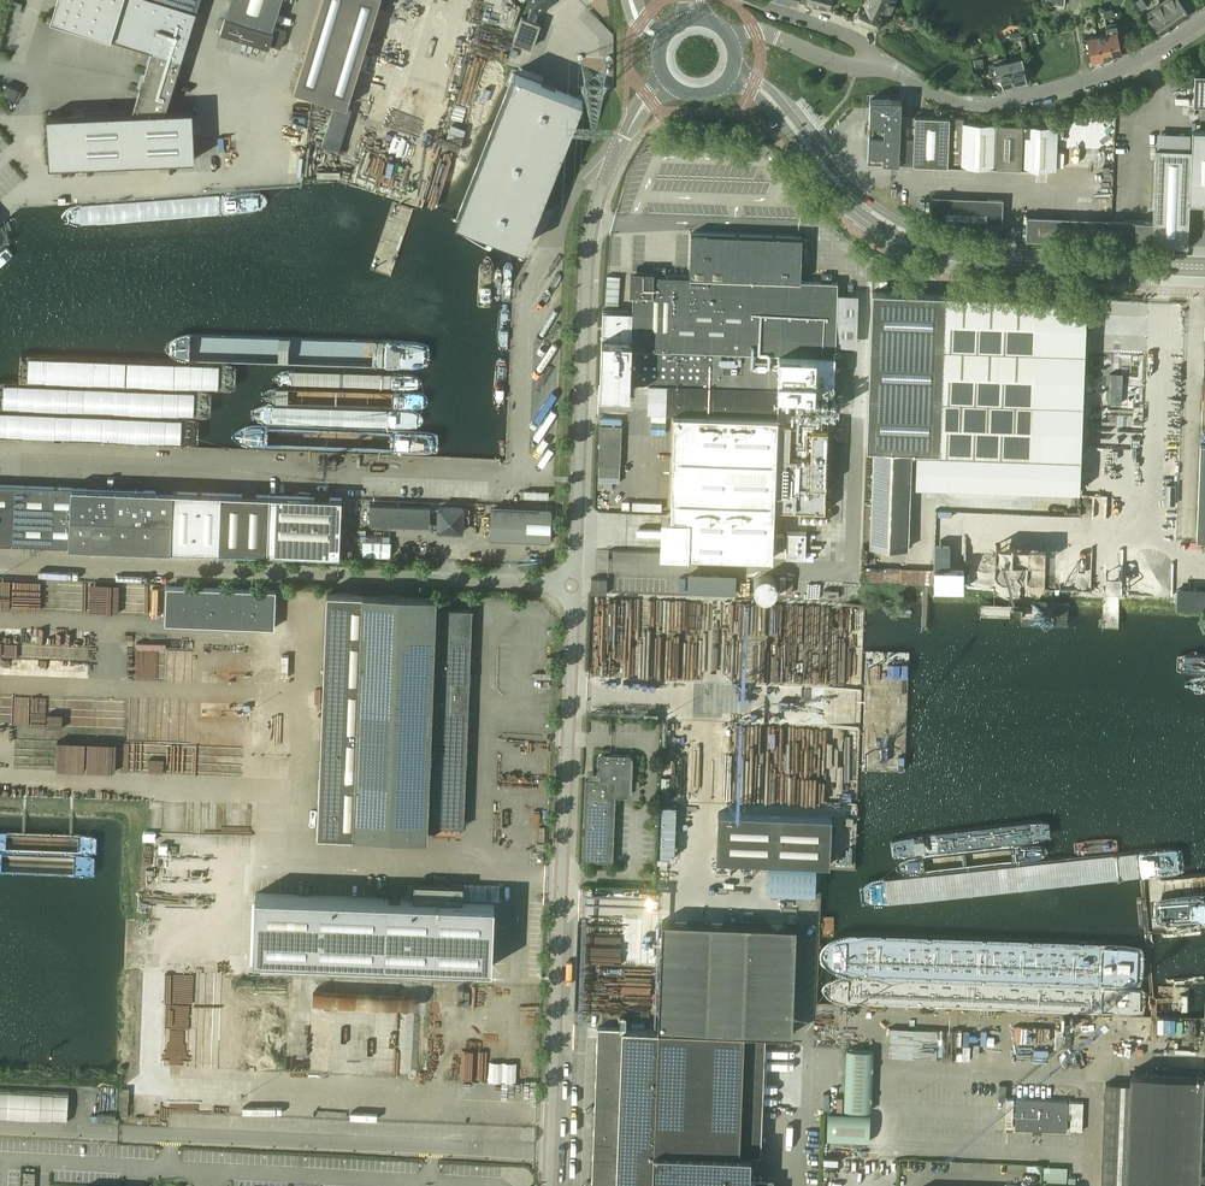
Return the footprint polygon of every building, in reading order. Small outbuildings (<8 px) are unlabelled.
[(47,115),(49,165),(195,158),(193,109),(166,110),(196,10),(199,0),(58,0),(53,17),(51,16),(51,18),(151,49),(132,111),(47,115)] [(272,27),(281,0),(230,0),(226,13),(272,27)] [(347,105),(380,0),(322,0),(294,89),(347,105)] [(531,47),(540,23),(535,21),(538,11),(553,0),(530,0),(532,2),(527,18),(522,17),(513,41),(531,47)] [(815,5),(827,9),(829,5),(833,7),(835,0),(816,0),(815,5)] [(877,30),(882,16),(887,18),(896,0),(862,0),(853,20),(877,30)] [(1141,9),(1147,5),(1144,0),(1135,0),(1141,9)] [(1161,4),(1176,23),(1189,14),(1179,0),(1166,0),(1161,4)] [(1161,4),(1146,14),(1160,34),(1176,23),(1161,4)] [(270,44),(281,48),(286,31),(274,27),(273,33),(224,18),(220,32),(269,47),(270,44)] [(1114,24),(1104,26),(1106,33),(1107,32),(1113,57),(1122,55),(1116,30),(1114,24)] [(1106,33),(1096,35),(1102,60),(1113,57),(1107,32),(1106,33)] [(1096,35),(1085,38),(1092,63),(1102,60),(1096,35)] [(1007,60),(1014,85),(1027,81),(1021,57),(1007,60)] [(974,59),(975,67),(982,66),(982,58),(974,59)] [(1001,78),(1003,87),(1014,85),(1007,60),(997,63),(989,65),(993,80),(1001,78)] [(514,71),(456,217),(525,244),(583,99),(514,71)] [(1193,104),(1204,104),(1204,73),(1195,73),(1193,104)] [(12,97),(18,100),(22,91),(18,89),(6,84),(2,94),(12,98),(12,97)] [(961,165),(1056,169),(1057,125),(997,123),(963,121),(964,117),(900,115),(901,99),(870,98),(868,160),(898,161),(913,161),(913,164),(948,165),(948,163),(961,163),(961,165)] [(1189,203),(1204,204),(1204,131),(1192,130),(1189,203)] [(1025,239),(1187,246),(1189,203),(1191,149),(1155,148),(1152,221),(1026,216),(1025,239)] [(972,234),(986,237),(986,224),(1001,224),(1003,199),(931,197),(931,220),(945,225),(945,226),(959,230),(972,233),(972,234)] [(987,237),(1001,238),(1002,226),(987,225),(987,237)] [(771,556),(771,558),(772,558),(774,508),(824,510),(828,413),(790,412),(790,395),(778,395),(778,390),(834,392),(838,281),(800,280),(802,236),(691,232),(689,276),(634,274),(633,310),(603,309),(600,391),(630,392),(630,383),(648,384),(647,411),(673,412),(673,413),(674,413),(670,516),(662,516),(661,553),(688,554),(688,553),(771,556)] [(821,280),(831,280),(831,273),(821,272),(821,280)] [(872,291),(867,448),(873,448),(873,450),(869,546),(907,548),(911,451),(911,450),(916,450),(915,484),(1079,490),(1086,299),(1037,297),(872,291)] [(598,464),(620,465),(622,425),(600,424),(598,464)] [(1204,540),(1204,444),(1200,444),(1196,540),(1204,540)] [(267,553),(269,495),(0,484),(0,543),(267,553)] [(267,553),(339,556),(342,497),(269,495),(267,553)] [(489,538),(550,540),(551,511),(491,509),(489,538)] [(806,532),(786,531),(786,557),(805,558),(806,532)] [(775,548),(783,548),(784,534),(776,534),(775,548)] [(934,586),(964,587),(964,573),(960,568),(935,567),(934,586)] [(764,597),(765,597),(767,597),(769,597),(770,596),(771,596),(773,594),(774,594),(775,592),(775,591),(776,590),(776,589),(776,588),(776,587),(776,586),(776,585),(776,584),(775,582),(775,581),(775,580),(774,579),(773,578),(772,577),(770,576),(769,576),(767,575),(766,575),(764,575),(763,575),(761,576),(759,577),(758,577),(757,578),(757,579),(756,580),(755,581),(755,582),(754,583),(754,584),(754,585),(754,586),(754,587),(754,589),(754,590),(755,592),(756,593),(757,594),(758,595),(759,596),(760,596),(762,597),(764,597)] [(591,593),(606,594),(607,578),(591,578),(591,593)] [(165,623),(274,628),(275,591),(166,586),(165,623)] [(824,597),(838,597),(838,590),(824,589),(824,597)] [(390,836),(426,837),(427,825),(463,826),(471,609),(436,608),(436,596),(363,593),(327,592),(318,833),(353,834),(353,835),(390,837),(390,836)] [(582,860),(612,861),(615,796),(627,796),(631,793),(633,758),(629,755),(601,753),(597,757),(597,773),(594,773),(593,780),(586,780),(582,860)] [(716,860),(829,864),(831,817),(718,812),(716,860)] [(768,865),(767,894),(815,896),(816,867),(768,865)] [(492,966),(494,902),(462,901),(463,885),(414,883),(413,899),(253,893),(250,957),(492,966)] [(755,1033),(792,1034),(796,925),(662,920),(658,1029),(598,1026),(592,1185),(750,1185),(755,1033)] [(846,1049),(844,1109),(870,1110),(872,1050),(846,1049)] [(1203,1075),(1130,1072),(1129,1084),(1105,1083),(1101,1185),(1198,1185),(1203,1075)] [(1070,1118),(1070,1130),(1082,1131),(1083,1102),(1071,1101),(1071,1113),(1067,1113),(1067,1100),(1016,1098),(1016,1111),(1013,1111),(1014,1099),(1006,1099),(1005,1128),(1012,1128),(1013,1116),(1015,1116),(1015,1129),(1032,1130),(1032,1132),(1041,1133),(1041,1130),(1066,1131),(1067,1118),(1070,1118)] [(826,1138),(868,1140),(870,1114),(828,1112),(826,1138)] [(98,1121),(115,1122),(115,1115),(98,1114),(98,1121)] [(1054,1180),(1078,1181),(1079,1166),(1061,1166),(1061,1171),(1055,1171),(1054,1180)]
